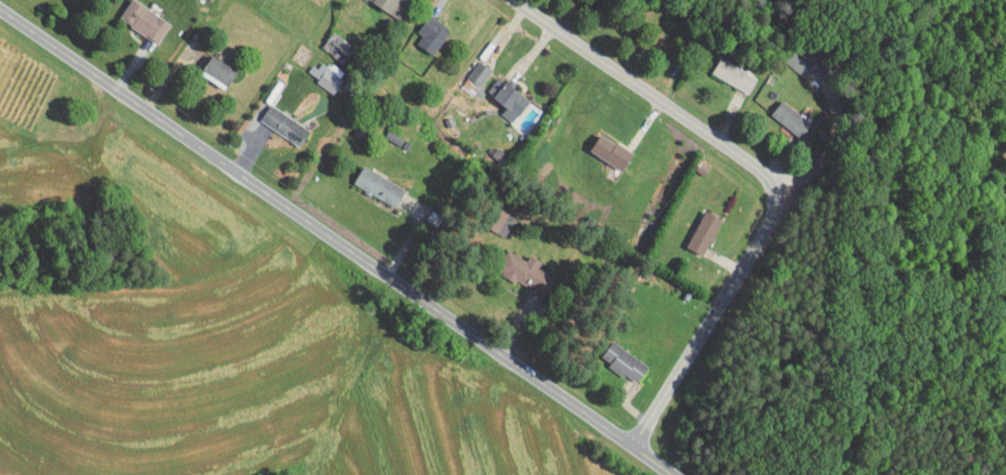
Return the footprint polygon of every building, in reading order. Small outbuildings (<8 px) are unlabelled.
[(135,0),(115,0),(108,12),(147,36),(160,16),(135,0)] [(397,0),(370,0),(388,13),(397,0)] [(406,37),(424,47),(438,21),(416,9),(407,26),(411,28),(406,37)] [(343,38),(322,23),(310,40),(331,55),(343,38)] [(227,64),(203,48),(192,65),(217,81),(227,64)] [(739,86),(747,68),(709,51),(701,68),(739,86)] [(456,70),(469,79),(481,62),(469,53),(456,70)] [(298,68),(324,86),(334,72),(308,54),(298,68)] [(520,92),(496,74),(483,91),(495,101),(490,107),(504,117),(502,120),(511,127),(526,107),(515,99),(520,92)] [(789,132),(800,118),(772,93),(760,107),(789,132)] [(249,114),(289,140),(299,123),(260,97),(249,114)] [(580,142),(611,164),(623,147),(591,126),(580,142)] [(343,177),(384,201),(395,182),(353,159),(343,177)] [(492,230),(503,211),(490,203),(478,222),(492,230)] [(692,248),(712,212),(696,203),(676,239),(692,248)] [(625,378),(638,360),(603,334),(591,350),(600,356),(598,358),(625,378)]
